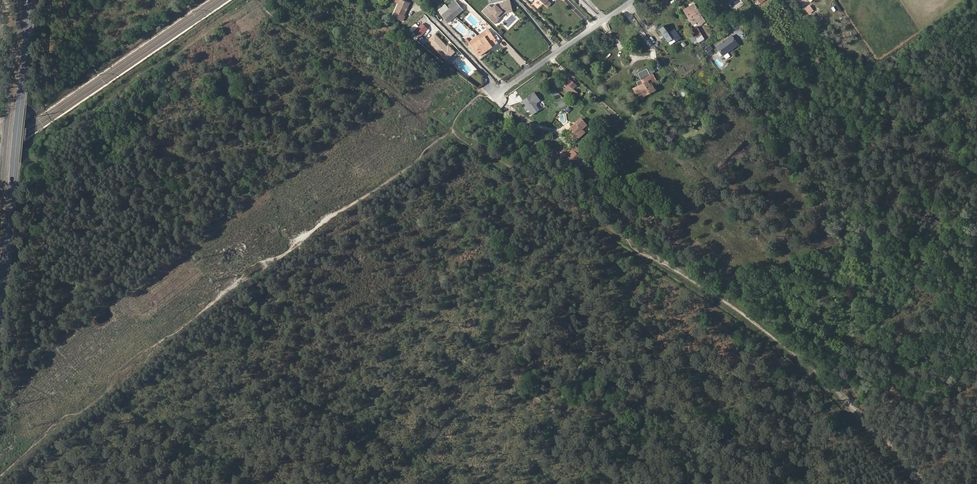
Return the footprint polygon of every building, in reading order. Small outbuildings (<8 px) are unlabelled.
[(402,0),(399,0),(392,16),(402,21),(404,16),(403,15),(409,3),(402,0)] [(486,9),(497,18),(500,20),(499,19),(498,18),(503,13),(506,11),(506,7),(511,6),(510,0),(508,0),(503,2),(504,3),(496,5),(492,8),(489,5),(486,9)] [(455,1),(448,6),(450,9),(451,10),(459,3),(459,2),(457,4),(455,1)] [(451,10),(457,16),(465,10),(459,3),(451,10)] [(684,10),(694,24),(699,21),(701,24),(706,20),(694,4),(684,10)] [(498,18),(499,19),(504,14),(513,11),(511,6),(506,7),(506,11),(503,13),(498,18)] [(497,18),(486,9),(483,12),(496,25),(500,20),(497,18)] [(450,22),(457,16),(451,10),(445,15),(450,22)] [(418,38),(428,29),(422,23),(418,26),(415,23),(409,29),(418,38)] [(670,32),(665,25),(659,29),(667,41),(673,37),(676,41),(681,38),(675,29),(670,32)] [(698,27),(693,30),(701,41),(706,38),(698,27)] [(498,43),(489,30),(478,37),(481,40),(489,50),(498,43)] [(435,35),(428,41),(446,61),(454,53),(448,46),(446,48),(444,47),(445,46),(435,35)] [(733,35),(716,46),(723,56),(740,45),(733,35)] [(478,37),(470,43),(473,46),(480,56),(489,50),(481,40),(478,37)] [(658,82),(653,75),(651,76),(647,70),(640,73),(645,81),(644,82),(642,80),(637,83),(639,86),(634,89),(639,97),(643,94),(644,95),(649,91),(650,93),(655,90),(653,85),(658,82)] [(564,89),(572,96),(576,92),(573,89),(576,85),(570,79),(566,83),(568,85),(564,89)] [(678,80),(674,83),(683,96),(687,93),(678,80)] [(543,99),(538,92),(526,100),(530,104),(532,106),(531,107),(536,113),(542,109),(539,105),(540,102),(543,99)] [(577,124),(571,130),(575,133),(571,137),(575,141),(578,137),(579,138),(584,132),(582,129),(586,125),(580,119),(576,123),(577,124)] [(668,129),(663,134),(671,141),(675,135),(668,129)] [(577,148),(573,152),(582,158),(576,165),(579,168),(581,166),(580,165),(587,157),(577,148)] [(582,158),(573,152),(567,159),(576,165),(582,158)] [(590,162),(585,169),(601,183),(607,176),(590,162)]
